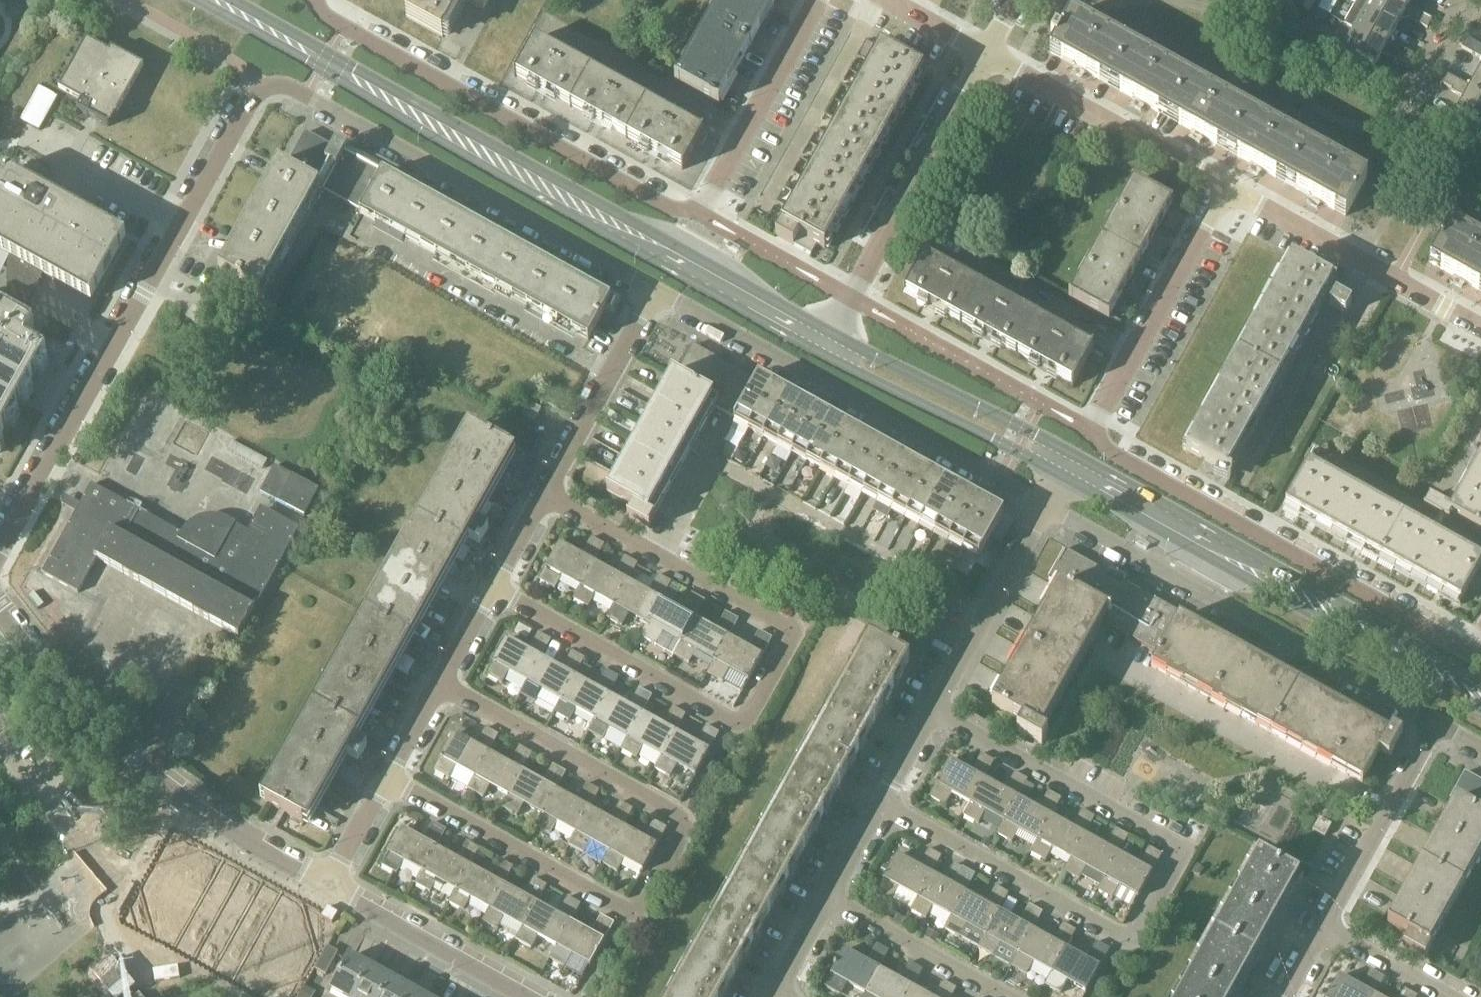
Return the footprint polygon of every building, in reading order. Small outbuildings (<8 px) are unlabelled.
[(406,17),(443,37),(463,0),(416,0),(406,17)] [(483,10),(489,0),(464,0),(483,10)] [(743,62),(777,0),(719,0),(675,79),(719,104),(743,62)] [(1323,0),(1318,9),(1327,14),(1332,5),(1323,0)] [(1355,6),(1396,28),(1402,19),(1407,17),(1410,13),(1387,0),(1358,0),(1355,6)] [(1407,17),(1417,23),(1420,18),(1423,14),(1412,8),(1411,3),(1412,0),(1387,0),(1410,13),(1407,17)] [(1391,38),(1396,28),(1355,6),(1345,24),(1353,29),(1390,48),(1393,43),(1391,38)] [(1086,72),(1109,85),(1130,46),(1071,13),(1060,34),(1056,32),(1052,40),(1055,42),(1050,52),(1074,65),(1070,73),(1082,79),(1086,72)] [(1423,14),(1420,18),(1417,23),(1428,29),(1433,19),(1423,14)] [(1398,59),(1400,54),(1403,49),(1393,43),(1390,48),(1353,29),(1342,50),(1334,46),(1328,58),(1349,69),(1356,58),(1374,68),(1381,56),(1386,55),(1397,60),(1398,59)] [(514,76),(538,89),(570,107),(592,69),(535,38),(514,76)] [(1461,48),(1472,53),(1477,44),(1467,38),(1461,48)] [(87,40),(59,90),(81,103),(77,111),(105,126),(109,127),(112,124),(144,67),(111,49),(109,53),(87,40)] [(1477,44),(1472,53),(1480,59),(1480,46),(1477,44)] [(1162,63),(1130,46),(1109,85),(1134,98),(1130,106),(1141,112),(1145,105),(1168,118),(1190,79),(1162,63)] [(924,71),(881,47),(783,224),(782,224),(776,235),(794,245),(795,243),(812,253),(818,243),(826,248),(924,71)] [(1403,49),(1400,54),(1398,59),(1408,64),(1413,55),(1403,49)] [(570,107),(627,139),(648,100),(592,69),(570,107)] [(1452,89),(1457,80),(1447,74),(1442,84),(1452,89)] [(1467,85),(1465,90),(1468,92),(1480,99),(1480,76),(1478,74),(1473,84),(1467,85)] [(1249,112),(1190,79),(1168,118),(1192,131),(1188,138),(1199,144),(1203,137),(1227,150),(1249,112)] [(1467,85),(1457,80),(1452,89),(1451,91),(1461,97),(1465,90),(1467,85)] [(1468,92),(1456,114),(1480,127),(1480,99),(1468,92)] [(704,132),(648,100),(627,139),(683,170),(704,132)] [(1308,144),(1249,112),(1227,150),(1252,164),(1248,171),(1259,177),(1263,170),(1287,183),(1308,144)] [(1017,136),(1015,140),(1016,140),(1026,123),(1020,120),(1015,117),(1012,121),(1013,121),(1008,131),(1017,136)] [(324,190),(362,211),(590,338),(611,299),(384,172),(382,175),(347,155),(350,149),(338,142),(335,148),(306,133),(286,168),(324,190)] [(1367,177),(1308,144),(1287,183),(1310,196),(1306,204),(1317,210),(1321,202),(1346,216),(1367,177)] [(278,165),(219,272),(264,297),(324,190),(278,165)] [(11,257),(8,265),(7,275),(8,293),(7,303),(4,311),(0,309),(0,438),(50,349),(29,338),(35,328),(18,319),(43,274),(91,301),(126,238),(10,173),(5,172),(0,174),(0,250),(11,257)] [(1133,182),(1101,240),(1142,262),(1174,204),(1133,182)] [(1451,223),(1429,262),(1455,276),(1452,282),(1461,287),(1464,282),(1480,291),(1480,240),(1451,223)] [(1109,320),(1129,285),(1142,262),(1101,240),(1069,297),(1109,320)] [(960,324),(981,286),(925,255),(904,293),(960,324)] [(1231,474),(1232,475),(1328,299),(1331,302),(1329,305),(1345,314),(1352,303),(1336,294),(1335,295),(1331,293),(1337,283),(1292,258),(1186,450),(1202,459),(1219,468),(1216,474),(1227,481),(1231,474)] [(1037,317),(981,286),(960,324),(1016,355),(1037,317)] [(189,313),(186,318),(198,325),(204,313),(192,306),(189,313)] [(1016,355),(1039,368),(1073,386),(1094,348),(1037,317),(1016,355)] [(672,375),(672,376),(719,402),(716,408),(736,419),(735,420),(736,420),(760,377),(759,377),(757,380),(694,345),(676,377),(672,375)] [(607,492),(633,506),(627,516),(649,528),(655,517),(649,514),(709,407),(714,410),(716,408),(719,402),(672,376),(607,492)] [(736,420),(750,429),(774,385),(760,377),(736,420)] [(750,429),(765,437),(789,393),(774,385),(750,429)] [(765,437),(778,444),(802,401),(789,393),(765,437)] [(778,444),(793,452),(817,409),(802,401),(778,444)] [(535,421),(541,409),(529,403),(522,415),(535,421)] [(793,452),(808,460),(832,417),(817,409),(793,452)] [(846,425),(832,417),(808,460),(822,468),(846,425)] [(822,468),(837,476),(861,433),(846,425),(822,468)] [(265,801),(270,804),(303,822),(339,758),(355,767),(360,760),(358,759),(366,745),(352,736),(461,541),(476,550),(489,528),(473,519),(512,450),(473,428),(265,801)] [(837,476),(851,485),(875,441),(861,433),(837,476)] [(227,449),(263,469),(268,460),(232,440),(227,449)] [(851,485),(865,492),(889,449),(875,441),(851,485)] [(865,492),(879,500),(903,457),(889,449),(865,492)] [(1451,508),(1429,496),(1423,507),(1449,521),(1452,514),(1480,530),(1480,455),(1451,508)] [(918,465),(903,457),(879,500),(894,508),(918,465)] [(1287,505),(1460,602),(1480,565),(1480,560),(1308,463),(1285,504),(1287,505)] [(894,508),(908,516),(932,473),(918,465),(894,508)] [(305,516),(319,489),(275,466),(261,492),(305,516)] [(908,516),(922,524),(946,480),(932,473),(908,516)] [(922,524),(937,532),(961,489),(946,480),(922,524)] [(248,531),(229,521),(226,520),(223,518),(220,518),(217,517),(214,517),(211,517),(208,517),(204,518),(201,518),(199,520),(196,521),(193,522),(190,524),(188,526),(186,529),(184,531),(182,534),(179,532),(178,531),(178,532),(141,511),(142,511),(141,510),(140,511),(91,484),(42,573),(78,593),(97,559),(238,637),(241,629),(246,623),(249,615),(254,609),(252,608),(255,601),(258,602),(265,590),(266,589),(265,589),(278,566),(279,566),(279,565),(292,541),(292,542),(293,541),(292,540),(299,528),(269,511),(267,516),(259,511),(252,523),(251,524),(252,524),(248,531)] [(937,532),(951,540),(975,496),(961,489),(937,532)] [(951,540),(965,548),(989,505),(975,496),(951,540)] [(1004,512),(989,505),(965,548),(980,556),(1004,512)] [(604,544),(592,538),(582,558),(559,545),(540,580),(555,589),(562,576),(580,586),(593,564),(604,544)] [(1159,653),(1180,617),(1182,613),(1066,549),(1049,578),(1059,584),(1109,612),(1103,622),(1159,653)] [(593,564),(580,586),(573,599),(588,607),(596,594),(614,605),(626,583),(627,583),(638,563),(626,556),(615,576),(593,564)] [(672,582),(660,575),(649,595),(627,583),(626,583),(614,605),(614,606),(613,606),(607,617),(622,626),(629,613),(647,623),(646,625),(648,625),(661,602),(672,582)] [(665,595),(673,599),(679,589),(671,584),(665,595)] [(1017,731),(1023,735),(1042,745),(1048,734),(1043,731),(1103,622),(1109,612),(1059,584),(992,705),(1022,722),(1017,731)] [(674,655),(675,655),(681,644),(682,644),(694,620),(705,600),(693,594),(682,614),(661,602),(648,625),(646,625),(640,636),(656,645),(663,632),(681,642),(674,655)] [(933,612),(937,605),(931,601),(927,608),(933,612)] [(699,613),(706,617),(711,608),(704,604),(699,613)] [(707,673),(708,674),(714,663),(715,663),(728,639),(739,619),(727,612),(716,632),(694,620),(682,644),(681,644),(675,655),(689,663),(696,650),(715,660),(707,673)] [(1389,759),(1403,734),(1392,728),(1389,733),(1180,617),(1159,653),(1152,667),(1362,784),(1379,754),(1389,759)] [(921,619),(914,631),(926,638),(933,626),(929,623),(921,619)] [(730,669),(749,680),(772,638),(760,631),(749,651),(728,639),(715,663),(714,663),(708,674),(723,682),(730,669)] [(541,659),(552,639),(540,633),(529,653),(506,640),(487,675),(502,684),(509,671),(527,681),(527,682),(528,682),(540,659),(541,659)] [(869,637),(834,701),(874,723),(910,659),(899,653),(900,650),(895,648),(894,651),(869,637)] [(574,677),(574,678),(585,658),(573,651),(562,671),(541,659),(540,659),(528,682),(527,682),(520,694),(536,702),(543,689),(561,700),(574,677)] [(584,678),(589,669),(582,665),(577,674),(584,678)] [(596,690),(574,678),(574,677),(561,700),(554,712),(569,721),(576,708),(595,718),(594,719),(595,720),(607,697),(608,696),(619,677),(607,670),(596,690)] [(629,708),(608,696),(607,697),(595,720),(594,719),(588,731),(603,739),(610,727),(628,737),(621,750),(622,750),(629,738),(641,715),(652,695),(640,689),(629,708)] [(839,786),(874,723),(834,701),(799,764),(839,786)] [(663,727),(641,715),(629,738),(622,750),(637,758),(644,745),(662,755),(661,756),(663,757),(675,734),(686,714),(674,707),(663,727)] [(687,735),(694,721),(686,716),(678,730),(687,735)] [(697,746),(675,734),(663,757),(661,756),(655,768),(670,777),(677,764),(696,775),(720,733),(708,726),(697,746)] [(488,754),(499,734),(487,728),(476,748),(454,735),(434,770),(449,779),(457,766),(475,776),(476,776),(488,754)] [(533,753),(521,746),(510,766),(488,754),(476,776),(475,776),(468,789),(483,797),(490,784),(508,794),(520,772),(522,773),(533,753)] [(972,804),(984,781),(983,781),(994,761),(982,754),(972,774),(949,761),(930,797),(945,805),(952,792),(970,802),(963,815),(964,816),(971,803),(972,804)] [(804,850),(839,786),(799,764),(764,828),(804,850)] [(554,791),(555,791),(566,772),(554,765),(543,785),(522,773),(520,772),(508,794),(501,807),(517,816),(524,803),(542,813),(554,791)] [(1465,772),(1450,799),(1455,802),(1455,801),(1480,815),(1480,781),(1465,772)] [(997,834),(1004,822),(1005,822),(1018,800),(1017,799),(1028,779),(1016,773),(1005,793),(984,781),(972,804),(971,803),(964,816),(979,824),(986,811),(1004,821),(997,834)] [(1027,782),(1019,796),(1027,800),(1035,786),(1027,782)] [(577,803),(555,791),(554,791),(542,813),(535,826),(550,835),(557,822),(576,832),(568,845),(570,845),(576,834),(589,810),(600,790),(588,784),(577,803)] [(1004,822),(997,834),(1012,842),(1019,829),(1037,840),(1039,840),(1051,818),(1062,798),(1050,791),(1039,811),(1018,800),(1005,822),(1004,822)] [(1455,801),(1455,802),(1387,925),(1408,936),(1403,946),(1425,958),(1432,947),(1426,943),(1480,843),(1480,815),(1455,801)] [(576,834),(570,845),(584,853),(591,840),(609,850),(608,852),(609,853),(622,829),(633,809),(621,802),(610,822),(589,810),(576,834)] [(1064,871),(1065,872),(1072,859),(1073,859),(1085,837),(1084,836),(1095,817),(1083,810),(1072,830),(1051,818),(1039,840),(1037,840),(1030,852),(1046,861),(1053,848),(1071,858),(1064,871)] [(1313,830),(1323,836),(1325,837),(1331,825),(1319,818),(1313,830)] [(624,859),(644,870),(667,828),(655,821),(644,841),(622,829),(609,853),(608,852),(602,863),(617,872),(624,859)] [(1093,821),(1087,832),(1095,836),(1101,826),(1093,821)] [(404,861),(422,871),(423,871),(434,849),(435,849),(446,829),(434,823),(423,843),(401,830),(381,865),(397,874),(404,861)] [(1107,879),(1120,856),(1118,855),(1129,835),(1117,829),(1106,849),(1085,837),(1073,859),(1072,859),(1065,872),(1079,880),(1086,867),(1105,877),(1097,890),(1099,891),(1106,878),(1107,879)] [(987,833),(983,841),(991,845),(995,837),(987,833)] [(1127,838),(1121,850),(1129,854),(1135,842),(1127,838)] [(449,902),(449,903),(468,867),(469,868),(480,848),(468,841),(457,861),(435,849),(434,849),(423,871),(422,871),(415,884),(430,892),(437,879),(456,890),(449,902)] [(906,841),(903,846),(909,849),(911,844),(906,841)] [(1120,885),(1139,896),(1162,854),(1150,847),(1139,867),(1120,856),(1107,879),(1106,878),(1099,891),(1113,898),(1120,885)] [(899,887),(918,897),(919,898),(931,876),(942,856),(930,849),(919,869),(896,856),(877,891),(892,900),(899,887)] [(1304,878),(1259,853),(1179,996),(1238,996),(1304,878)] [(474,860),(480,863),(484,857),(478,854),(474,860)] [(468,867),(449,903),(464,911),(471,898),(489,908),(501,886),(502,886),(513,867),(501,860),(491,880),(469,868),(468,867)] [(952,917),(964,894),(975,874),(963,868),(963,869),(953,864),(948,874),(957,879),(952,888),(931,876),(919,898),(918,897),(911,910),(926,919),(933,906),(951,916),(944,929),(945,929),(952,917)] [(164,865),(141,909),(254,978),(277,932),(164,865)] [(884,865),(879,874),(885,877),(890,868),(884,865)] [(524,928),(536,905),(547,885),(535,879),(524,898),(502,886),(501,886),(489,908),(482,921),(498,929),(505,917),(523,927),(522,928),(524,928)] [(986,906),(964,894),(952,917),(945,929),(959,937),(967,924),(985,935),(998,913),(1009,893),(997,886),(986,906)] [(538,935),(556,945),(557,946),(569,923),(570,924),(581,904),(569,897),(558,917),(536,905),(524,928),(522,928),(516,940),(531,948),(538,935)] [(1009,897),(1001,910),(1011,915),(1018,902),(1009,897)] [(985,935),(978,947),(993,956),(1000,943),(1018,953),(1011,966),(1012,966),(1019,953),(1032,932),(1032,931),(1042,912),(1031,905),(1020,925),(998,913),(985,935)] [(898,915),(895,921),(902,925),(906,919),(898,915)] [(572,954),(591,965),(614,923),(602,916),(591,936),(570,924),(569,923),(557,946),(556,945),(549,958),(565,967),(572,954)] [(1053,943),(1032,932),(1019,953),(1012,966),(1027,974),(1034,962),(1052,972),(1045,985),(1046,985),(1053,972),(1054,973),(1066,951),(1065,950),(1076,930),(1064,924),(1053,943)] [(928,930),(924,937),(936,943),(940,936),(928,930)] [(1110,949),(1098,942),(1087,962),(1066,951),(1054,973),(1053,972),(1046,985),(1060,993),(1067,980),(1086,991),(1110,949)] [(877,944),(866,964),(844,951),(824,986),(840,995),(847,982),(865,992),(862,996),(864,996),(866,993),(878,971),(879,971),(878,971),(889,951),(877,944)] [(328,947),(315,970),(325,975),(338,953),(328,947)] [(342,996),(355,996),(372,967),(350,955),(330,991),(342,996)] [(734,977),(693,955),(670,996),(723,996),(734,977)] [(923,969),(911,963),(900,983),(879,971),(878,971),(866,993),(864,996),(907,996),(912,989),(923,969)] [(393,979),(372,967),(355,996),(383,996),(393,979)] [(1384,977),(1372,971),(1361,991),(1339,978),(1328,996),(1373,996),(1384,977)] [(393,979),(383,996),(410,996),(413,990),(393,979)] [(956,988),(944,981),(936,996),(951,996),(956,988)] [(298,996),(312,996),(316,991),(305,985),(298,996)]
